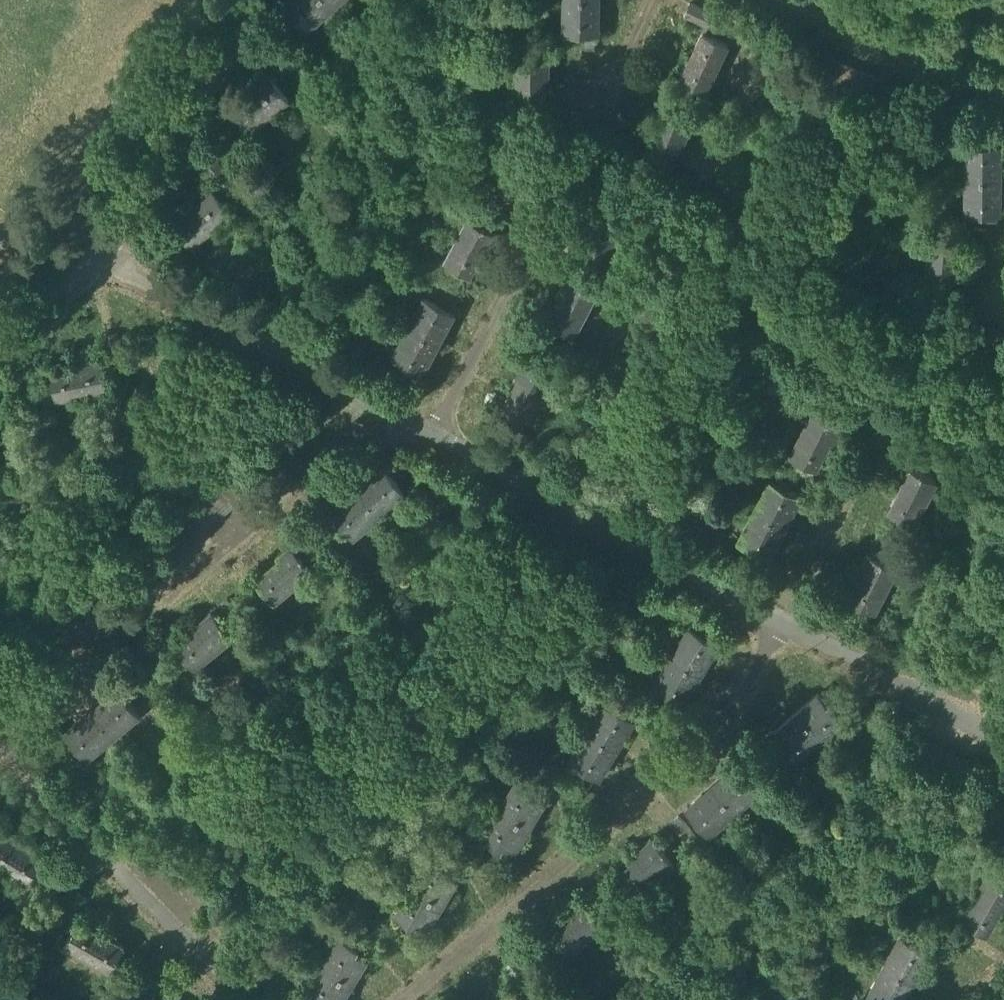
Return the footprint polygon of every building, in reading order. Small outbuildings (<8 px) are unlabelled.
[(284,3),(306,29),(332,6),(326,0),(288,0),(284,3)] [(564,32),(599,32),(599,0),(564,0),(564,32)] [(717,15),(690,2),(684,15),(706,25),(703,31),(708,34),(717,15)] [(703,31),(681,79),(706,91),(728,44),(708,34),(703,31)] [(292,67),(272,44),(261,53),(276,71),(271,75),(275,81),(292,67)] [(890,83),(826,54),(815,79),(879,108),(890,83)] [(549,59),(516,59),(516,108),(544,109),(544,77),(549,77),(549,59)] [(271,75),(230,109),(248,130),(289,97),(275,81),(271,75)] [(692,123),(661,110),(654,125),(658,127),(645,157),(672,168),(692,123)] [(1001,143),(966,143),(966,177),(1001,177),(1001,143)] [(1001,177),(966,177),(965,212),(1001,212),(1001,177)] [(219,195),(214,190),(173,223),(192,245),(232,212),(219,195)] [(497,232),(468,217),(445,260),(471,274),(485,246),(489,248),(497,232)] [(623,231),(597,217),(582,245),(608,259),(623,231)] [(962,243),(929,241),(925,290),(954,292),(957,261),(961,261),(962,243)] [(597,291),(568,276),(560,292),(564,294),(549,322),(574,335),(597,291)] [(455,312),(424,295),(408,326),(439,342),(455,312)] [(439,342),(408,326),(392,357),(423,373),(439,342)] [(102,360),(51,371),(56,398),(107,388),(103,366),(102,360)] [(553,377),(523,361),(515,376),(519,379),(504,407),(529,421),(553,377)] [(841,426),(812,411),(790,455),(815,468),(830,440),(833,442),(841,426)] [(407,493),(385,466),(368,480),(372,484),(362,492),(380,515),(407,493)] [(937,480),(908,466),(900,482),(903,484),(889,511),(915,524),(937,480)] [(801,495),(770,479),(754,510),(785,526),(801,495)] [(362,492),(351,501),(348,497),(331,510),(354,537),(380,515),(362,492)] [(785,526),(754,510),(739,541),(770,557),(785,526)] [(280,559),(257,579),(275,600),(312,569),(291,544),(277,555),(280,559)] [(897,568),(868,553),(860,568),(864,571),(850,598),(875,611),(897,568)] [(233,635),(212,610),(198,621),(201,624),(177,644),(195,666),(233,635)] [(719,643),(690,625),(672,655),(697,670),(704,659),(708,661),(719,643)] [(697,670),(672,655),(654,684),(683,702),(694,684),(690,681),(697,670)] [(141,713),(119,687),(103,700),(106,705),(96,713),(114,735),(141,713)] [(819,693),(797,712),(820,739),(845,716),(832,701),(828,704),(819,693)] [(635,718),(605,700),(587,729),(612,744),(619,733),(624,736),(635,718)] [(820,739),(797,712),(775,731),(785,742),(781,745),(794,761),(820,739)] [(96,713),(86,721),(82,717),(66,730),(88,757),(114,735),(96,713)] [(612,744),(587,729),(569,759),(599,777),(610,759),(605,756),(612,744)] [(983,770),(931,742),(918,765),(970,793),(983,770)] [(737,762),(721,775),(725,779),(715,788),(735,811),(761,789),(737,762)] [(535,788),(517,777),(499,806),(530,825),(545,799),(533,792),(535,788)] [(715,788),(705,796),(701,793),(685,807),(709,834),(735,811),(715,788)] [(530,825),(499,806),(482,836),(500,847),(502,842),(514,850),(530,825)] [(696,836),(678,814),(669,822),(687,844),(696,836)] [(687,844),(669,822),(660,829),(678,851),(687,844)] [(0,826),(0,860),(13,839),(1,832),(3,828),(0,826)] [(652,837),(638,849),(641,852),(618,872),(637,894),(674,862),(652,837)] [(13,839),(0,860),(0,866),(27,883),(44,853),(27,843),(24,846),(13,839)] [(448,864),(430,854),(412,883),(443,901),(458,876),(445,869),(448,864)] [(962,918),(987,932),(1002,904),(1003,905),(1003,885),(986,875),(962,918)] [(443,901),(412,883),(395,912),(413,923),(415,919),(428,927),(443,901)] [(582,897),(568,909),(572,913),(548,934),(566,955),(604,923),(582,897)] [(124,944),(79,918),(76,924),(65,943),(110,969),(124,944)] [(931,949),(901,932),(884,963),(910,977),(917,965),(921,968),(931,949)] [(358,944),(340,933),(322,962),(353,980),(368,956),(356,948),(358,944)] [(322,962),(305,991),(319,999),(324,999),(325,998),(328,999),(341,999),(353,980),(322,962)] [(868,993),(880,999),(903,999),(908,991),(904,989),(910,977),(884,963),(868,993)] [(500,999),(526,999),(519,992),(515,987),(500,999)]
